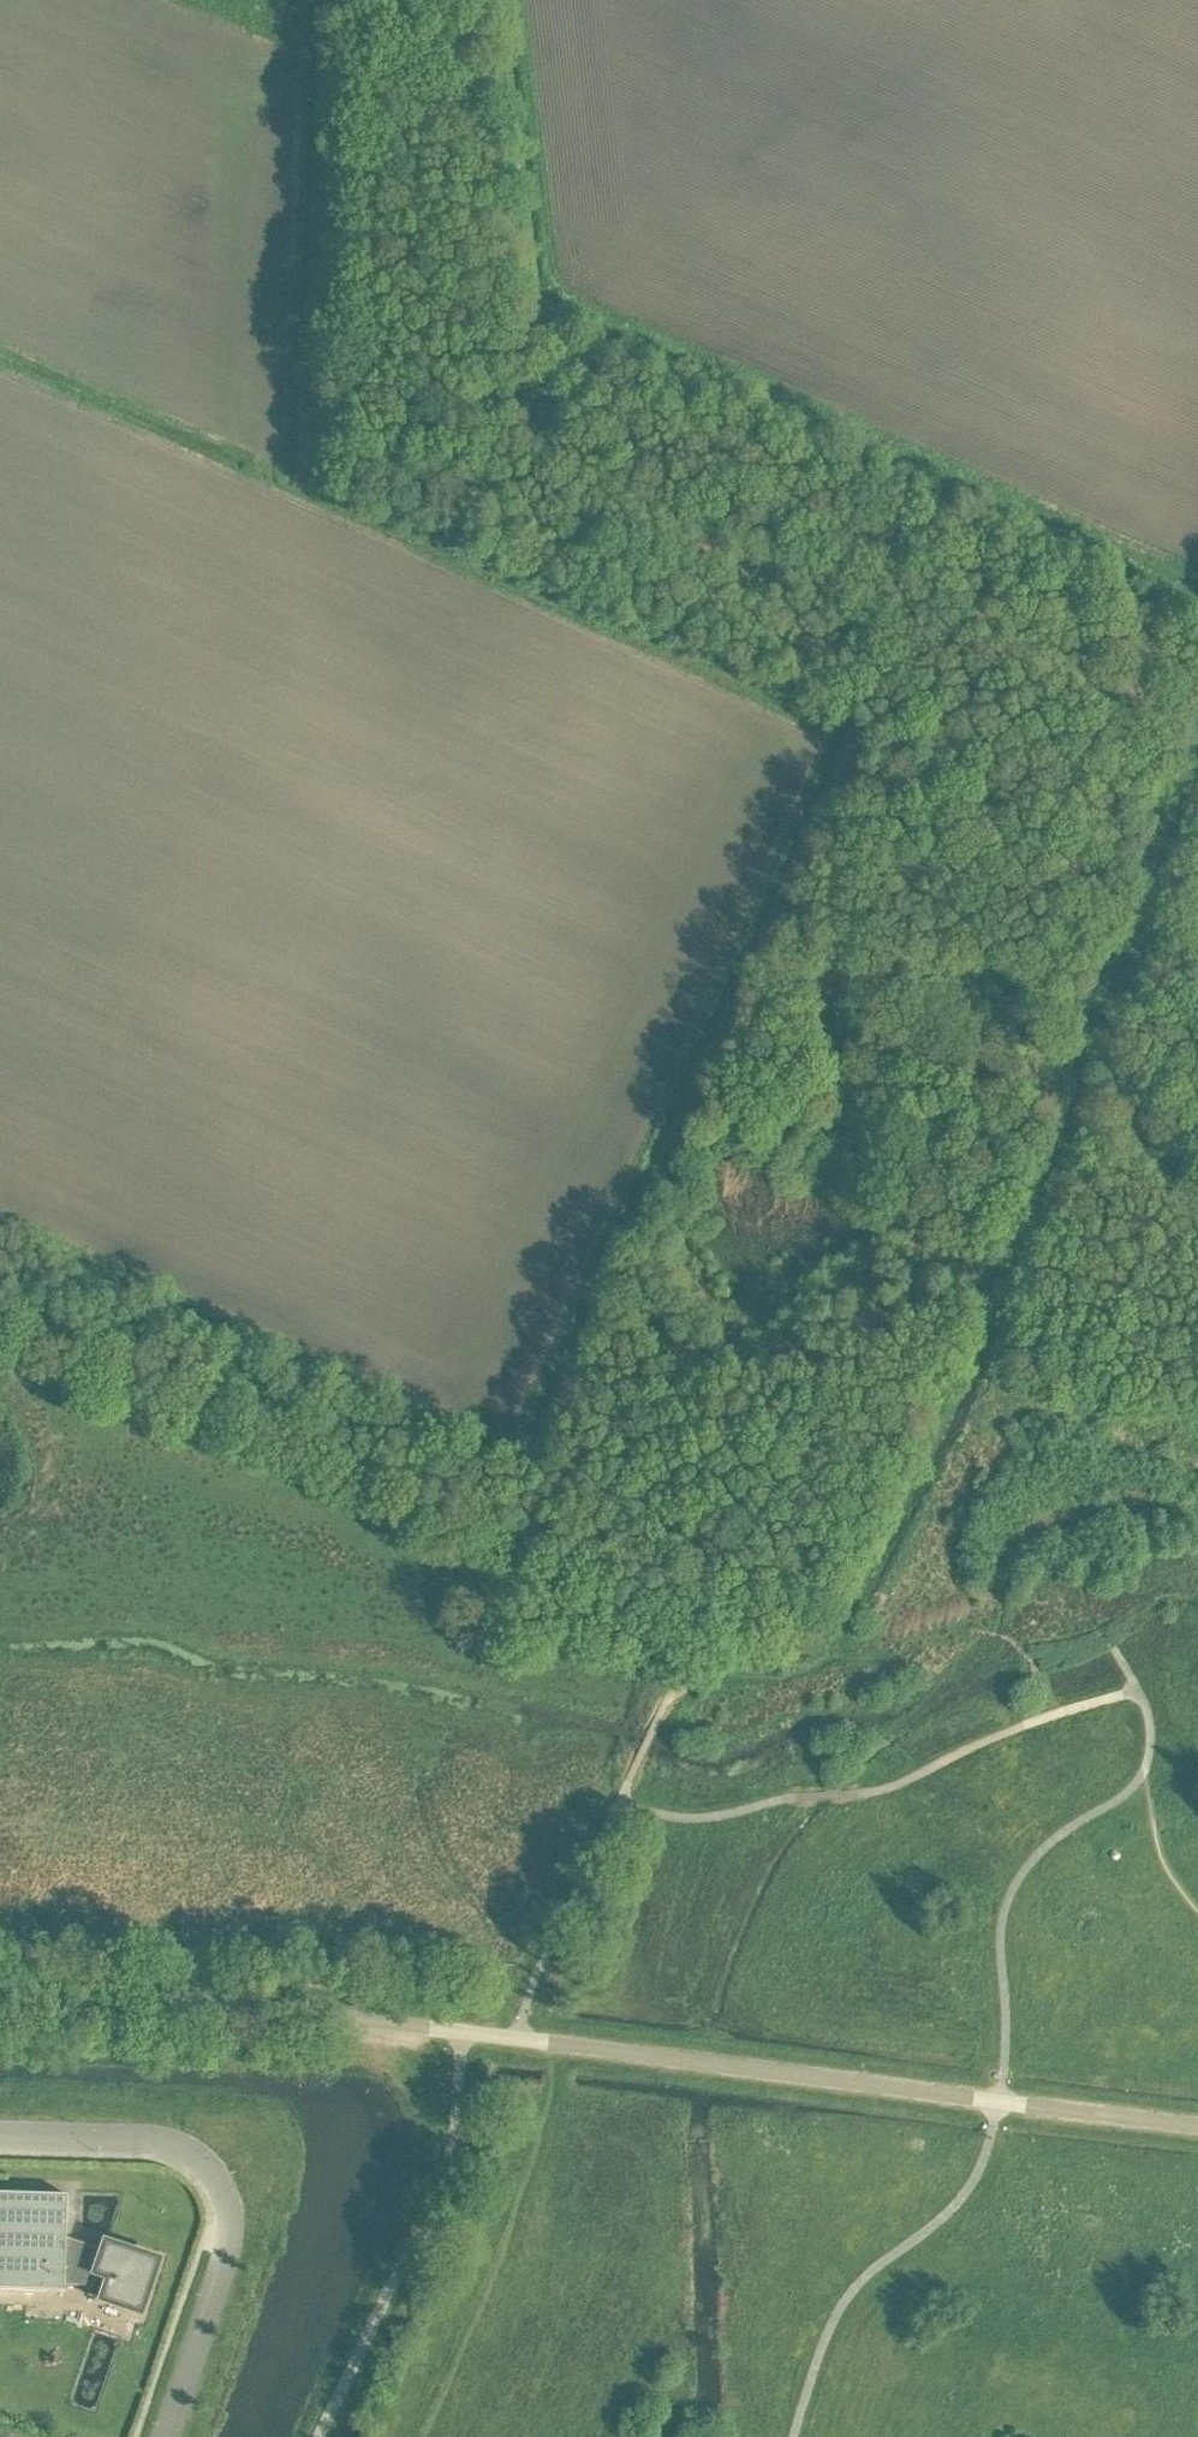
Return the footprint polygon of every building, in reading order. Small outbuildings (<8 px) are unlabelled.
[(87,2296),(139,2313),(157,2261),(105,2244),(102,2251),(65,2239),(67,2196),(0,2194),(0,2290),(64,2292),(64,2286),(90,2287),(87,2296)]
